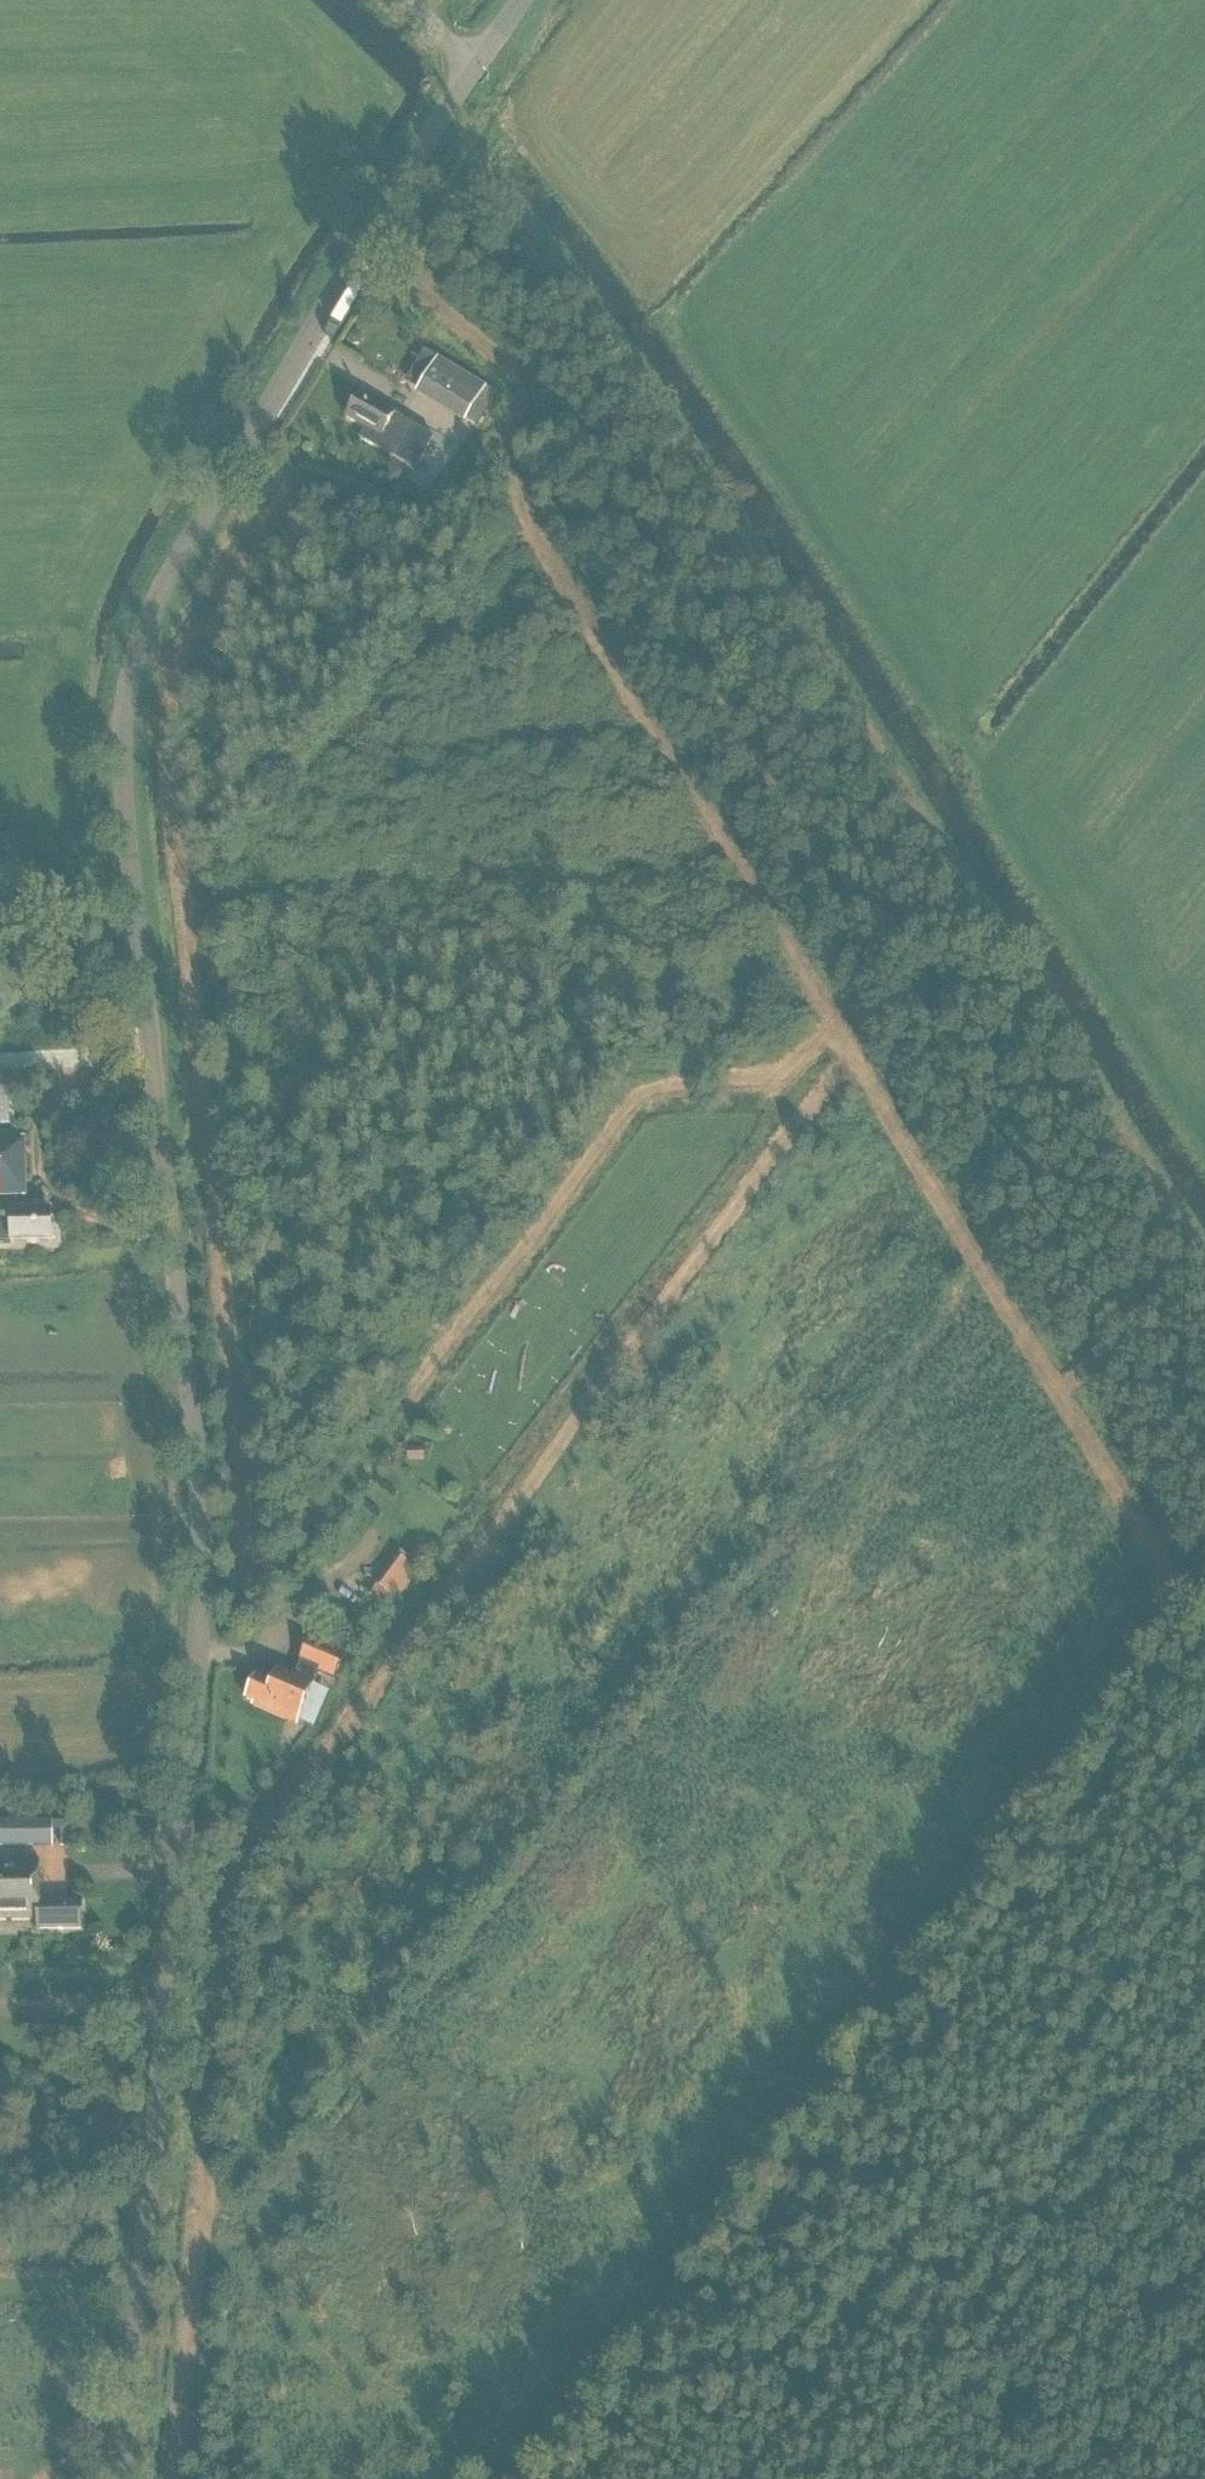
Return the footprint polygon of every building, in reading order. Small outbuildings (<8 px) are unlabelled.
[(353,330),(349,336),(350,341),(354,345),(360,344),(363,339),(363,334),(359,330),(353,330)] [(497,394),(438,357),(416,394),(465,425),(468,419),(478,425),(497,394)] [(398,460),(417,427),(360,395),(347,418),(367,429),(361,439),(376,447),(376,448),(398,460)] [(26,1133),(0,1134),(0,1229),(11,1229),(12,1243),(53,1243),(53,1239),(55,1239),(55,1229),(52,1229),(52,1212),(12,1213),(12,1198),(27,1198),(26,1133)] [(399,1598),(416,1575),(412,1572),(414,1569),(398,1557),(376,1585),(393,1598),(395,1595),(399,1598)] [(335,1677),(345,1654),(309,1639),(300,1662),(302,1663),(296,1676),(285,1671),(278,1685),(256,1676),(247,1698),(255,1702),(253,1704),(298,1724),(299,1721),(315,1727),(330,1692),(313,1685),(314,1683),(319,1670),(335,1677)] [(52,1847),(52,1821),(0,1822),(0,1848),(52,1847)] [(39,1860),(0,1861),(0,1920),(38,1919),(38,1929),(82,1928),(82,1900),(40,1901),(39,1860)]
